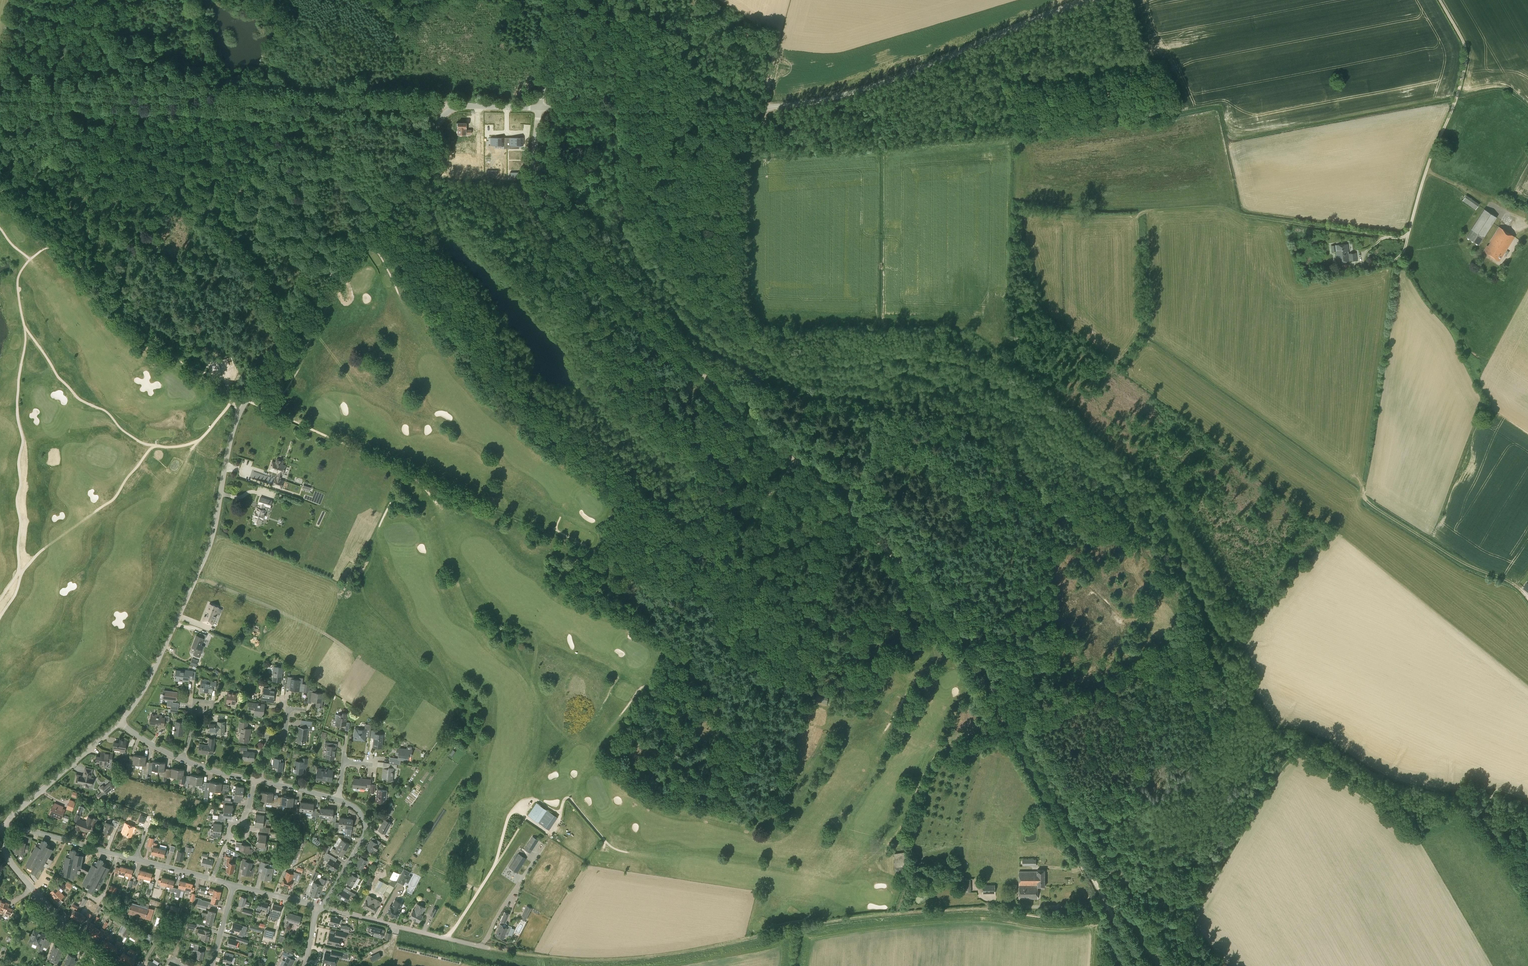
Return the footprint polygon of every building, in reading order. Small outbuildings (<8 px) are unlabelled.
[(466,130),(466,122),(456,122),(456,127),(458,127),(458,134),(471,134),(471,130),(466,130)] [(504,148),(507,148),(507,137),(490,138),(490,145),(504,145),(504,148)] [(507,137),(507,148),(523,148),(523,137),(507,137)] [(1475,210),(1479,204),(1466,195),(1462,200),(1475,210)] [(1479,245),(1496,217),(1484,209),(1466,237),(1479,245)] [(1499,261),(1514,237),(1499,227),(1489,241),(1490,242),(1488,245),(1487,245),(1484,250),(1499,261)] [(1348,253),(1347,243),(1331,245),(1332,251),(1336,251),(1337,262),(1357,260),(1356,252),(1348,253)] [(220,360),(223,370),(235,366),(232,356),(220,360)] [(282,464),(283,462),(276,460),(276,462),(272,461),(269,470),(278,473),(276,478),(275,478),(273,485),(282,488),(284,481),(280,479),(282,474),(283,474),(286,466),(282,464)] [(270,507),(272,501),(261,497),(258,503),(260,504),(259,508),(257,507),(255,512),(254,515),(253,520),(261,523),(263,518),(264,515),(265,510),(264,510),(265,505),(270,507)] [(219,608),(209,603),(206,611),(208,611),(205,617),(204,616),(202,622),(213,626),(219,608)] [(207,635),(200,633),(199,636),(196,635),(194,642),(192,646),(196,648),(194,654),(200,657),(204,646),(201,645),(203,638),(205,639),(207,635)] [(198,661),(192,658),(190,664),(196,667),(198,661)] [(284,673),(284,668),(282,668),(282,667),(274,667),(273,674),(274,674),(273,681),(281,681),(282,673),(284,673)] [(192,679),(193,671),(186,670),(185,671),(176,670),(175,680),(183,681),(183,680),(188,681),(188,679),(192,679)] [(302,678),(288,677),(287,686),(293,687),(292,690),(303,691),(304,689),(301,688),(302,678)] [(215,689),(216,682),(210,682),(209,683),(201,682),(200,691),(205,692),(205,691),(212,692),(213,688),(215,689)] [(274,688),(275,686),(271,686),(271,687),(269,687),(268,689),(264,689),(263,697),(261,696),(260,700),(267,701),(267,697),(274,698),(276,688),(274,688)] [(176,701),(177,692),(164,690),(163,695),(164,695),(163,699),(168,700),(167,706),(171,706),(170,709),(178,710),(179,703),(172,702),(172,700),(176,701)] [(238,700),(239,693),(228,692),(226,703),(235,704),(235,699),(238,700)] [(321,707),(323,693),(312,692),(311,700),(317,701),(316,707),(321,707)] [(828,703),(830,697),(822,694),(820,700),(828,703)] [(263,716),(264,715),(263,715),(264,704),(249,702),(248,709),(255,710),(254,715),(263,716),(262,716),(263,716)] [(346,722),(347,713),(342,713),(342,715),(335,714),(334,719),(337,720),(336,726),(341,726),(341,725),(345,725),(345,730),(349,730),(350,723),(346,722)] [(165,718),(162,717),(162,715),(150,714),(150,716),(151,716),(150,724),(160,725),(160,727),(164,727),(165,721),(169,721),(169,716),(165,716),(165,718)] [(183,735),(184,722),(176,721),(174,734),(183,735)] [(224,734),(225,722),(218,722),(218,724),(210,724),(210,732),(218,732),(217,734),(224,734)] [(251,731),(251,729),(247,728),(247,723),(240,722),(239,728),(241,728),(239,741),(248,742),(250,731),(251,731)] [(306,724),(300,724),(300,727),(298,727),(297,736),(295,736),(294,742),(302,743),(302,741),(306,741),(308,730),(311,731),(312,725),(306,724)] [(370,732),(371,724),(365,724),(365,729),(355,728),(354,736),(358,736),(357,739),(364,740),(366,731),(370,732)] [(381,748),(383,734),(377,734),(377,731),(372,730),(371,737),(374,737),(373,747),(381,748)] [(125,752),(127,739),(120,739),(120,743),(114,742),(113,749),(121,750),(121,752),(125,752)] [(334,759),(336,746),(332,746),(332,743),(325,742),(325,746),(327,747),(325,758),(334,759)] [(207,753),(208,745),(200,744),(199,753),(206,754),(206,753),(207,753)] [(253,761),(255,752),(247,751),(247,747),(240,747),(240,751),(244,751),(243,759),(253,761)] [(397,764),(400,764),(400,760),(408,761),(409,756),(411,757),(412,749),(397,747),(396,752),(399,753),(398,758),(390,757),(389,763),(397,764)] [(103,767),(107,767),(108,760),(112,760),(113,754),(101,752),(100,756),(96,756),(95,763),(104,764),(103,767)] [(133,765),(133,763),(136,764),(135,769),(138,770),(139,764),(140,756),(134,755),(134,756),(130,756),(129,765),(133,765)] [(148,773),(149,763),(146,763),(146,756),(140,756),(139,764),(142,764),(142,770),(145,770),(144,773),(148,773)] [(276,767),(276,770),(282,771),(284,762),(282,762),(283,759),(281,758),(273,757),(272,767),(276,767)] [(306,766),(307,759),(303,758),(303,762),(296,761),(294,773),(302,774),(303,766),(306,766)] [(158,772),(158,770),(159,762),(153,761),(152,764),(149,763),(148,773),(152,773),(152,770),(155,770),(155,772),(158,772)] [(167,777),(168,770),(165,769),(165,763),(159,762),(158,770),(161,771),(161,775),(164,775),(164,777),(167,777)] [(397,768),(397,764),(389,763),(388,769),(383,768),(382,777),(387,778),(387,780),(393,781),(394,768),(397,768)] [(177,777),(178,769),(172,768),(171,770),(168,770),(167,777),(167,778),(171,778),(171,776),(174,777),(174,778),(177,778),(177,777)] [(331,780),(333,770),(318,768),(317,776),(322,777),(322,779),(331,780)] [(86,769),(86,771),(85,771),(84,776),(80,775),(79,779),(78,779),(78,780),(79,780),(78,783),(82,784),(83,784),(83,786),(88,787),(88,785),(92,786),(93,778),(90,778),(92,772),(90,772),(91,770),(86,769)] [(184,785),(185,776),(183,776),(184,769),(178,769),(177,777),(180,777),(179,783),(179,784),(180,785),(184,785)] [(196,786),(196,784),(197,775),(191,774),(190,777),(185,776),(184,785),(188,786),(188,783),(193,783),(193,786),(196,786)] [(203,783),(203,776),(197,775),(196,784),(199,784),(199,788),(202,788),(201,790),(205,790),(206,783),(203,783)] [(370,788),(371,779),(362,778),(362,779),(354,778),(353,787),(353,788),(353,789),(354,790),(355,790),(356,790),(357,789),(357,788),(365,789),(365,787),(370,788)] [(224,791),(225,786),(222,785),(222,783),(216,782),(215,792),(217,792),(217,791),(221,791),(221,793),(224,793),(225,791),(224,791)] [(101,791),(98,794),(102,798),(109,792),(103,784),(99,788),(101,791)] [(385,803),(387,790),(378,789),(376,802),(385,803)] [(233,791),(233,794),(234,795),(234,801),(240,802),(240,799),(243,799),(243,793),(233,791)] [(265,811),(266,804),(267,792),(261,791),(260,800),(263,800),(262,807),(258,807),(258,810),(259,810),(265,811)] [(277,798),(277,799),(273,799),(273,793),(267,792),(266,804),(272,805),(277,806),(277,805),(278,798),(277,798)] [(277,805),(280,806),(280,804),(284,805),(284,806),(287,806),(288,797),(282,796),(281,798),(278,798),(277,805)] [(296,806),(297,800),(294,800),(294,797),(288,797),(287,806),(289,807),(289,805),(296,806)] [(72,811),(76,801),(70,799),(66,809),(72,811)] [(223,803),(223,807),(222,810),(224,810),(232,811),(233,805),(231,805),(231,801),(221,800),(221,802),(223,803)] [(296,806),(295,813),(300,814),(300,813),(302,813),(302,811),(306,811),(307,802),(301,801),(300,807),(296,806)] [(306,811),(312,812),(311,815),(315,816),(316,816),(316,811),(317,809),(313,809),(314,803),(307,802),(306,811)] [(538,822),(547,810),(536,802),(528,815),(538,822)] [(52,807),(49,813),(57,817),(61,819),(65,810),(61,808),(57,806),(58,804),(54,803),(53,807),(52,807)] [(80,815),(82,811),(83,811),(83,810),(84,810),(84,809),(84,808),(84,807),(83,807),(80,806),(77,814),(76,813),(73,820),(77,822),(75,828),(80,830),(80,828),(86,831),(86,832),(88,833),(90,827),(94,829),(95,825),(97,819),(93,817),(93,819),(88,817),(86,822),(79,820),(81,815),(80,815)] [(318,811),(316,811),(316,816),(315,816),(315,820),(316,820),(320,822),(322,817),(326,818),(327,808),(320,808),(320,813),(318,813),(318,811)] [(326,818),(331,818),(331,821),(336,822),(336,816),(333,816),(334,809),(327,808),(326,818)] [(219,816),(218,816),(218,819),(220,819),(225,820),(226,817),(231,817),(232,811),(224,810),(223,813),(220,813),(219,816)] [(258,814),(256,813),(255,820),(264,821),(268,821),(269,819),(266,819),(266,815),(264,814),(265,811),(259,810),(258,814)] [(388,819),(392,813),(387,810),(383,816),(388,819)] [(549,830),(557,817),(547,810),(538,822),(549,830)] [(147,815),(143,814),(142,815),(141,815),(139,821),(144,823),(147,815)] [(340,817),(339,824),(335,823),(335,829),(339,830),(339,827),(345,827),(346,818),(340,817)] [(212,822),(213,822),(213,826),(212,825),(211,828),(213,828),(221,830),(222,823),(220,823),(220,819),(218,819),(213,818),(212,822)] [(345,827),(344,836),(351,836),(351,833),(349,833),(350,828),(352,828),(353,819),(346,818),(345,827)] [(385,834),(391,823),(384,819),(378,830),(385,834)] [(116,828),(119,822),(113,820),(111,824),(106,822),(103,830),(102,830),(102,831),(110,834),(113,827),(116,828)] [(269,827),(266,827),(266,824),(269,824),(269,821),(268,821),(264,821),(255,820),(254,826),(261,827),(261,830),(268,831),(269,827)] [(131,837),(135,827),(125,823),(121,834),(131,837)] [(211,828),(211,830),(212,830),(212,835),(210,834),(210,838),(217,840),(218,835),(221,836),(221,830),(213,828),(211,828)] [(257,839),(257,840),(267,841),(268,831),(261,830),(260,834),(258,833),(257,839)] [(532,850),(538,840),(532,836),(526,846),(532,850)] [(380,845),(379,845),(380,842),(373,837),(371,840),(371,839),(368,845),(367,844),(365,848),(373,852),(373,851),(376,852),(380,845)] [(297,861),(299,857),(297,856),(303,840),(297,838),(289,862),(294,864),(296,860),(297,861)] [(338,845),(346,849),(350,844),(341,839),(338,845)] [(52,849),(45,845),(47,843),(42,840),(39,847),(36,845),(33,852),(32,851),(30,854),(31,854),(26,864),(33,868),(31,871),(36,873),(40,867),(42,868),(45,864),(49,867),(53,859),(48,857),(52,849)] [(257,850),(266,851),(267,841),(257,840),(257,846),(258,846),(257,850)] [(25,845),(25,843),(18,841),(18,844),(15,843),(14,845),(13,846),(14,847),(13,849),(17,849),(16,852),(23,854),(23,852),(27,852),(29,846),(25,845)] [(158,855),(159,848),(156,847),(157,843),(153,842),(153,846),(151,853),(158,855)] [(245,844),(236,842),(236,846),(239,847),(238,849),(240,850),(244,851),(243,852),(252,853),(253,849),(250,848),(249,848),(250,846),(245,845),(245,844)] [(335,850),(332,848),(330,852),(336,855),(338,852),(343,855),(346,849),(338,845),(335,850)] [(159,848),(158,855),(164,856),(165,855),(167,855),(168,850),(159,848)] [(81,867),(83,855),(75,854),(76,851),(71,850),(69,857),(66,856),(65,864),(63,863),(63,866),(64,866),(62,874),(70,876),(70,877),(74,878),(75,873),(77,874),(78,872),(80,872),(81,869),(88,873),(83,883),(90,887),(88,890),(93,892),(96,886),(99,887),(102,880),(103,881),(105,879),(104,878),(109,868),(102,864),(103,861),(99,859),(95,866),(92,864),(89,871),(81,867)] [(234,855),(235,852),(232,850),(231,854),(226,853),(224,857),(227,858),(225,865),(227,866),(226,871),(229,871),(229,872),(232,873),(232,872),(233,872),(235,863),(235,861),(232,860),(233,855),(234,855)] [(183,861),(185,853),(178,851),(176,859),(183,861)] [(207,854),(202,853),(201,857),(207,859),(207,860),(203,859),(202,864),(207,865),(207,867),(211,868),(213,860),(207,858),(208,853),(207,853),(207,854)] [(335,871),(339,864),(333,860),(334,857),(327,853),(324,859),(328,862),(326,865),(330,868),(330,869),(332,870),(333,869),(335,871)] [(517,873),(526,859),(518,853),(509,868),(517,873)] [(896,876),(905,875),(904,866),(906,866),(904,853),(895,854),(897,863),(896,863),(896,868),(895,868),(896,876)] [(362,854),(361,857),(358,862),(357,861),(355,865),(363,869),(367,861),(369,862),(370,859),(362,854)] [(252,875),(254,867),(251,867),(252,863),(246,861),(247,859),(243,858),(241,866),(244,867),(242,873),(252,875)] [(270,880),(273,868),(267,867),(268,863),(262,862),(260,869),(262,870),(261,878),(270,880)] [(125,875),(127,868),(120,866),(120,867),(116,866),(114,875),(118,876),(119,873),(125,875)] [(127,868),(125,875),(128,876),(128,878),(130,879),(131,876),(132,876),(133,870),(127,868)] [(410,872),(404,869),(397,882),(403,885),(405,882),(408,883),(411,876),(409,875),(410,872)] [(394,870),(390,878),(397,881),(400,873),(394,870)] [(1037,871),(1019,871),(1019,898),(1038,898),(1037,886),(1045,886),(1045,870),(1037,870),(1037,871)] [(145,871),(143,878),(144,878),(144,881),(150,882),(150,880),(151,880),(151,879),(153,880),(154,877),(152,876),(152,873),(145,871)] [(353,871),(351,873),(348,878),(347,878),(345,881),(353,886),(357,878),(359,879),(360,876),(353,871)] [(292,877),(293,874),(287,872),(285,878),(284,877),(281,885),(285,886),(287,881),(288,881),(290,876),(292,877)] [(287,881),(285,886),(290,888),(293,880),(298,882),(301,874),(294,872),(293,874),(292,877),(290,876),(288,881),(287,881)] [(166,886),(168,879),(162,877),(161,880),(158,879),(157,882),(160,883),(160,884),(166,886)] [(319,883),(314,896),(318,898),(323,885),(322,885),(322,884),(325,884),(327,880),(320,877),(318,883),(319,883)] [(168,879),(166,886),(170,886),(169,889),(172,890),(173,887),(175,881),(168,879)] [(388,897),(397,882),(392,879),(389,884),(390,884),(383,894),(388,897)] [(185,889),(187,882),(180,880),(178,888),(175,887),(174,892),(177,892),(175,896),(179,897),(181,888),(185,889)] [(382,895),(388,885),(379,880),(373,890),(382,895)] [(185,889),(184,891),(187,892),(188,889),(194,891),(195,887),(192,887),(193,884),(187,882),(185,889)] [(319,883),(318,883),(313,882),(309,894),(314,896),(319,883)] [(983,893),(995,893),(995,885),(983,885),(983,893)] [(64,896),(56,887),(50,893),(60,904),(63,902),(61,899),(64,896)] [(212,896),(219,898),(221,891),(209,888),(208,892),(213,893),(212,896)] [(348,893),(342,889),(340,893),(339,893),(337,896),(340,898),(341,898),(346,901),(350,895),(354,897),(356,894),(350,891),(348,893)] [(375,912),(378,907),(381,902),(369,895),(366,900),(363,906),(375,912)] [(218,904),(219,898),(212,896),(211,902),(201,899),(202,898),(195,897),(193,902),(194,902),(193,903),(206,906),(207,904),(216,906),(217,904),(218,904)] [(246,897),(241,896),(238,907),(243,908),(244,904),(249,906),(250,902),(245,901),(246,897)] [(13,909),(8,907),(9,904),(0,900),(0,917),(3,910),(6,912),(6,913),(11,915),(13,909)] [(399,911),(403,904),(395,900),(391,907),(390,906),(387,912),(397,918),(401,912),(399,911)] [(266,909),(268,903),(259,901),(258,907),(257,907),(255,913),(260,914),(261,910),(260,910),(261,908),(266,909)] [(151,920),(154,909),(131,902),(128,913),(151,920)] [(77,919),(80,913),(76,911),(78,906),(74,904),(71,908),(74,909),(71,915),(77,919)] [(280,913),(282,906),(273,904),(272,911),(271,911),(270,916),(272,916),(272,917),(273,917),(274,916),(273,916),(274,911),(280,913)] [(421,914),(425,907),(417,904),(414,910),(413,910),(409,917),(419,922),(422,915),(421,914)] [(525,921),(532,908),(527,906),(522,915),(524,916),(522,920),(525,921)] [(80,913),(77,919),(83,923),(86,916),(89,918),(91,914),(87,911),(84,915),(80,913)] [(508,936),(512,926),(507,925),(507,923),(506,923),(510,913),(505,911),(499,924),(500,924),(495,935),(503,939),(505,934),(508,936)] [(301,916),(288,912),(287,916),(286,915),(283,924),(288,926),(290,922),(299,924),(301,916)] [(212,925),(214,918),(201,915),(201,918),(202,919),(206,920),(205,923),(198,920),(197,925),(204,927),(205,923),(212,925)] [(338,925),(339,918),(331,916),(330,923),(329,925),(337,927),(337,925),(338,925)] [(93,935),(97,928),(94,927),(95,925),(91,922),(88,928),(90,929),(88,932),(90,933),(90,934),(92,935),(93,935)] [(240,931),(242,925),(233,922),(231,929),(240,931)] [(122,934),(127,937),(132,928),(123,923),(121,928),(125,930),(122,934)] [(108,933),(114,936),(118,928),(112,926),(108,933)] [(372,927),(370,926),(369,927),(368,931),(368,932),(371,933),(370,933),(379,935),(383,936),(385,930),(381,929),(372,927)] [(97,928),(93,935),(94,935),(94,936),(95,937),(96,937),(98,938),(100,935),(102,937),(106,931),(101,928),(100,930),(97,928)] [(204,930),(199,928),(199,929),(196,928),(195,933),(197,933),(197,934),(202,935),(201,939),(208,941),(210,934),(209,933),(210,931),(204,929),(204,930)] [(273,938),(275,931),(266,929),(264,936),(273,938)] [(48,948),(51,941),(44,938),(45,935),(34,931),(30,941),(40,945),(38,951),(41,953),(44,946),(48,948)] [(345,939),(347,933),(336,931),(335,935),(329,934),(327,943),(340,946),(341,938),(345,939)] [(135,940),(138,936),(131,932),(128,936),(135,940)] [(151,941),(153,934),(147,932),(145,939),(151,941)] [(108,948),(111,944),(108,942),(111,937),(107,935),(104,940),(105,940),(102,944),(108,948)] [(247,944),(248,940),(237,937),(236,940),(229,938),(227,945),(229,945),(228,946),(232,947),(232,946),(235,947),(237,941),(247,944)] [(118,947),(120,944),(120,943),(117,941),(114,945),(111,944),(108,948),(115,952),(118,947)] [(57,963),(63,949),(54,945),(48,959),(57,963)] [(202,959),(204,951),(200,950),(201,949),(198,948),(194,947),(193,951),(197,952),(196,957),(202,959)] [(342,958),(343,952),(332,950),(331,954),(325,953),(323,962),(335,965),(337,957),(342,958)] [(125,962),(129,956),(123,952),(119,959),(125,962)] [(373,955),(376,960),(382,957),(379,952),(373,955)] [(68,954),(65,962),(68,964),(67,965),(74,965),(77,961),(74,960),(75,957),(68,954)] [(231,963),(233,957),(224,954),(222,960),(231,963)] [(125,962),(131,965),(132,965),(135,960),(129,956),(125,962)] [(295,960),(288,956),(285,961),(282,960),(279,965),(292,965),(295,960)]
